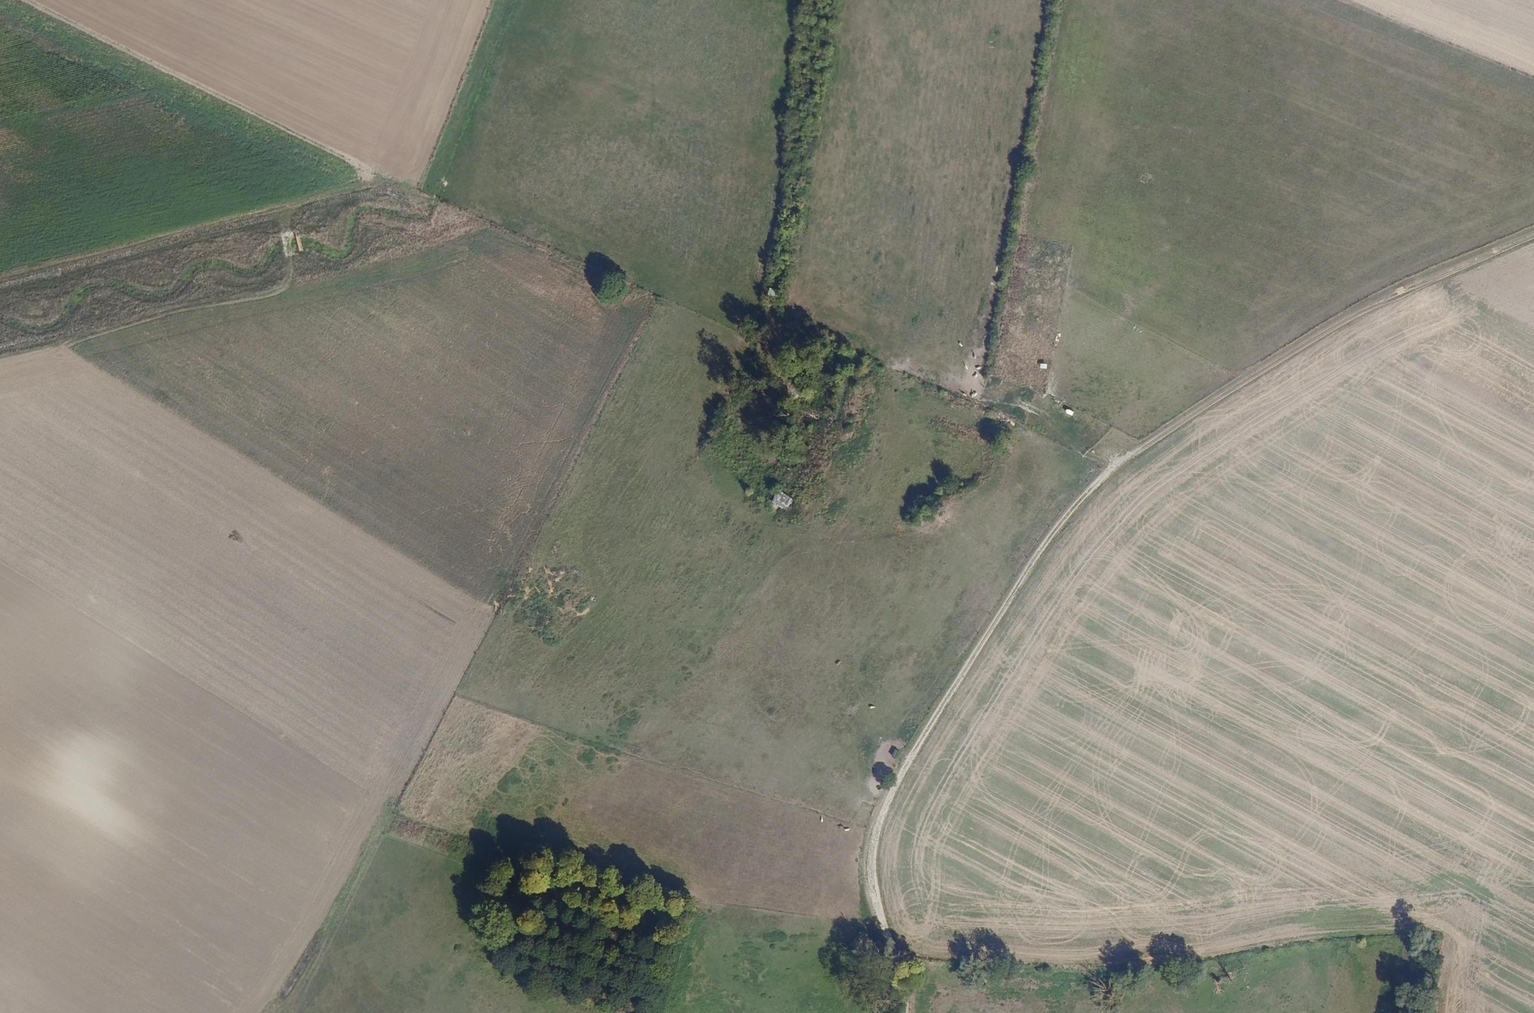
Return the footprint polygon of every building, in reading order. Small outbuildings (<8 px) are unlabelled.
[(788,510),(793,497),(777,490),(771,503),(788,510)]
